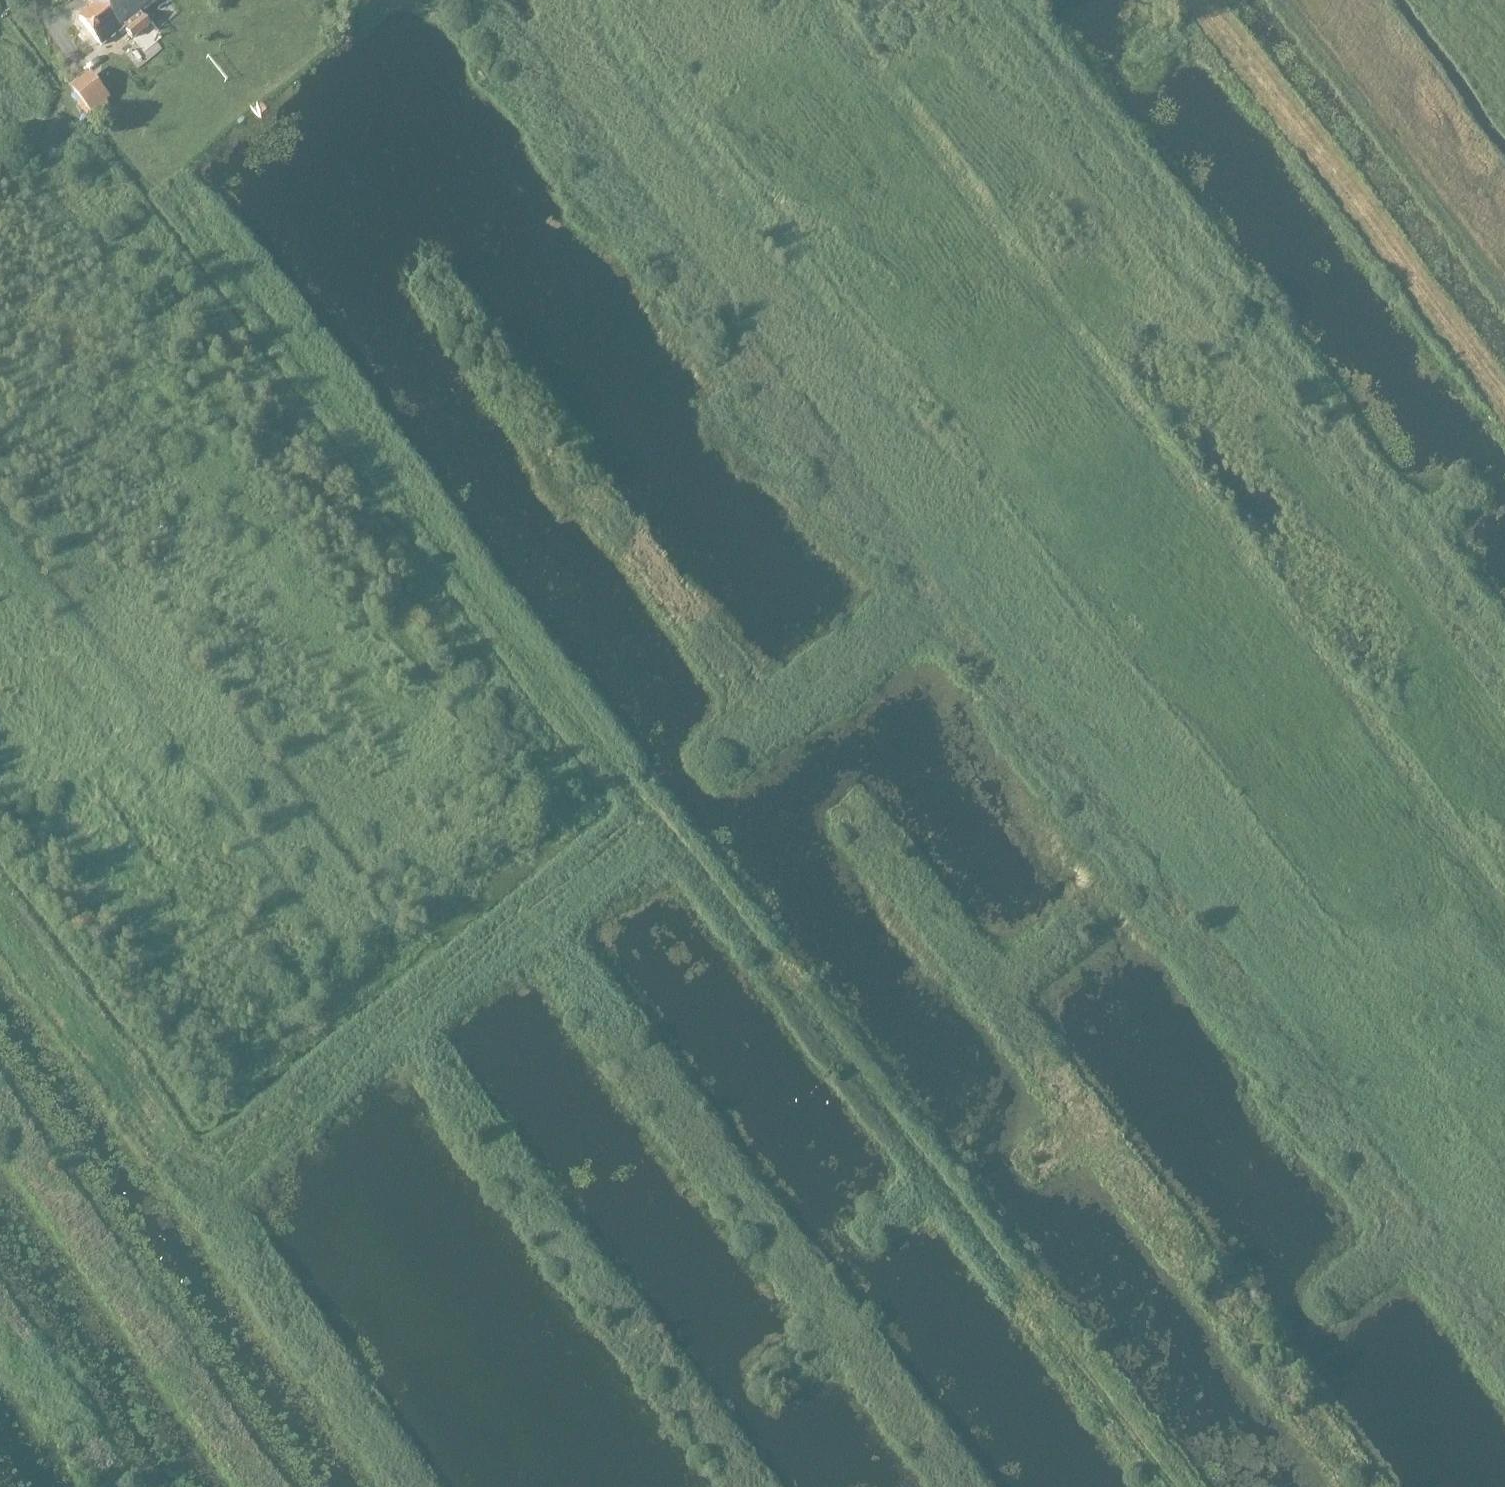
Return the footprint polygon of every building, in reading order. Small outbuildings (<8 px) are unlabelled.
[(155,0),(84,0),(90,7),(77,18),(99,46),(123,27),(125,30),(124,31),(130,39),(148,24),(142,16),(140,18),(138,15),(155,1),(155,0)] [(69,88),(89,114),(91,112),(93,115),(103,107),(101,103),(108,98),(87,73),(69,88)]
